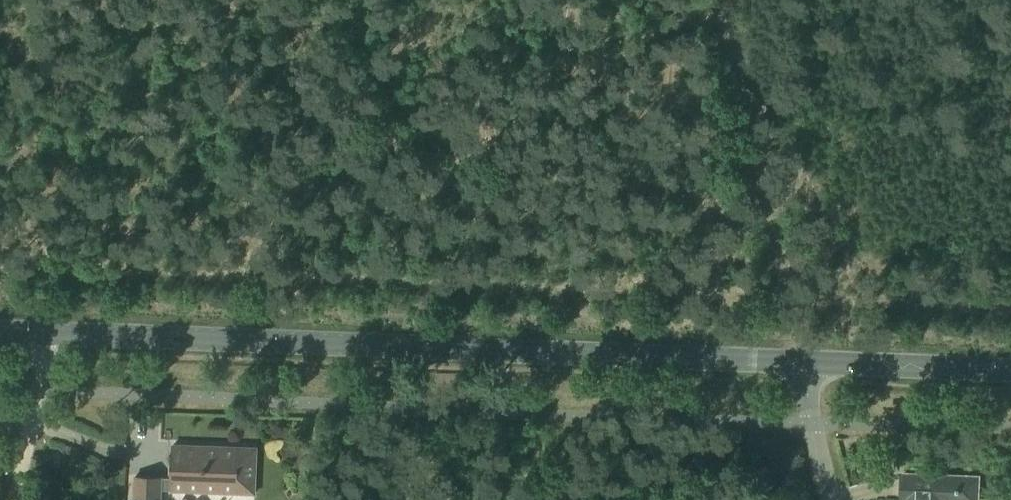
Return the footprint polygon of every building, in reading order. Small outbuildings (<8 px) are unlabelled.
[(256,448),(204,446),(203,451),(187,450),(187,445),(173,445),(171,478),(135,476),(134,499),(160,499),(161,490),(254,493),(256,448)] [(976,478),(902,475),(901,499),(976,499),(976,478)]
